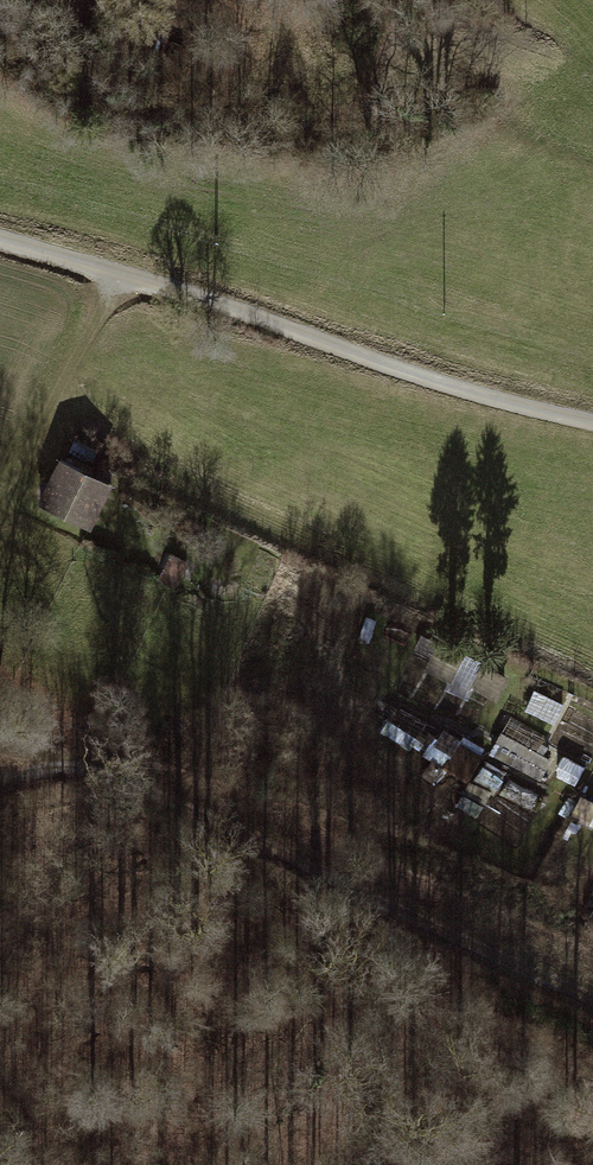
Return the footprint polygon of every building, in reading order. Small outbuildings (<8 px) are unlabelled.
[(60,457),(38,502),(92,529),(114,484),(60,457)] [(509,724),(494,751),(545,779),(559,751),(509,724)] [(447,782),(478,780),(476,744),(445,746),(447,782)] [(557,773),(577,786),(588,769),(568,756),(557,773)] [(583,799),(576,819),(592,825),(592,802),(583,799)]
